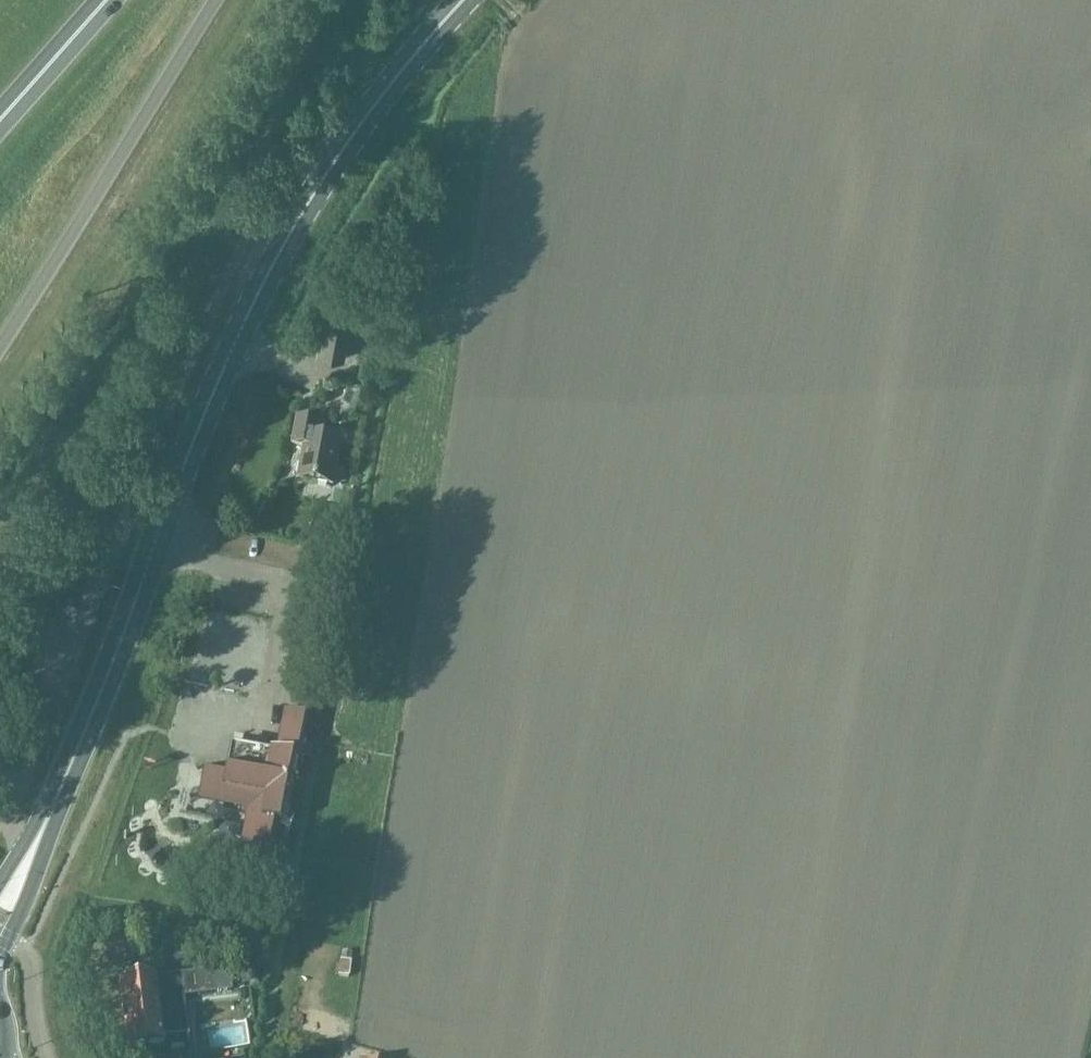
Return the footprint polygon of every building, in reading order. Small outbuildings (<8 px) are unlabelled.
[(326,289),(320,299),(328,304),(334,294),(326,289)] [(345,361),(351,325),(323,320),(317,356),(345,361)] [(319,434),(321,421),(299,417),(295,444),(305,446),(299,479),(335,485),(343,439),(319,434)] [(300,758),(310,715),(286,709),(278,754),(232,745),(228,769),(206,765),(200,799),(241,806),(241,812),(244,816),(247,817),(232,889),(264,895),(277,826),(281,826),(287,827),(300,758)] [(260,936),(263,921),(249,918),(247,933),(260,936)] [(209,970),(117,981),(120,1001),(125,1044),(163,1039),(162,1037),(158,997),(182,994),(212,991),(231,988),(228,968),(209,970)]
